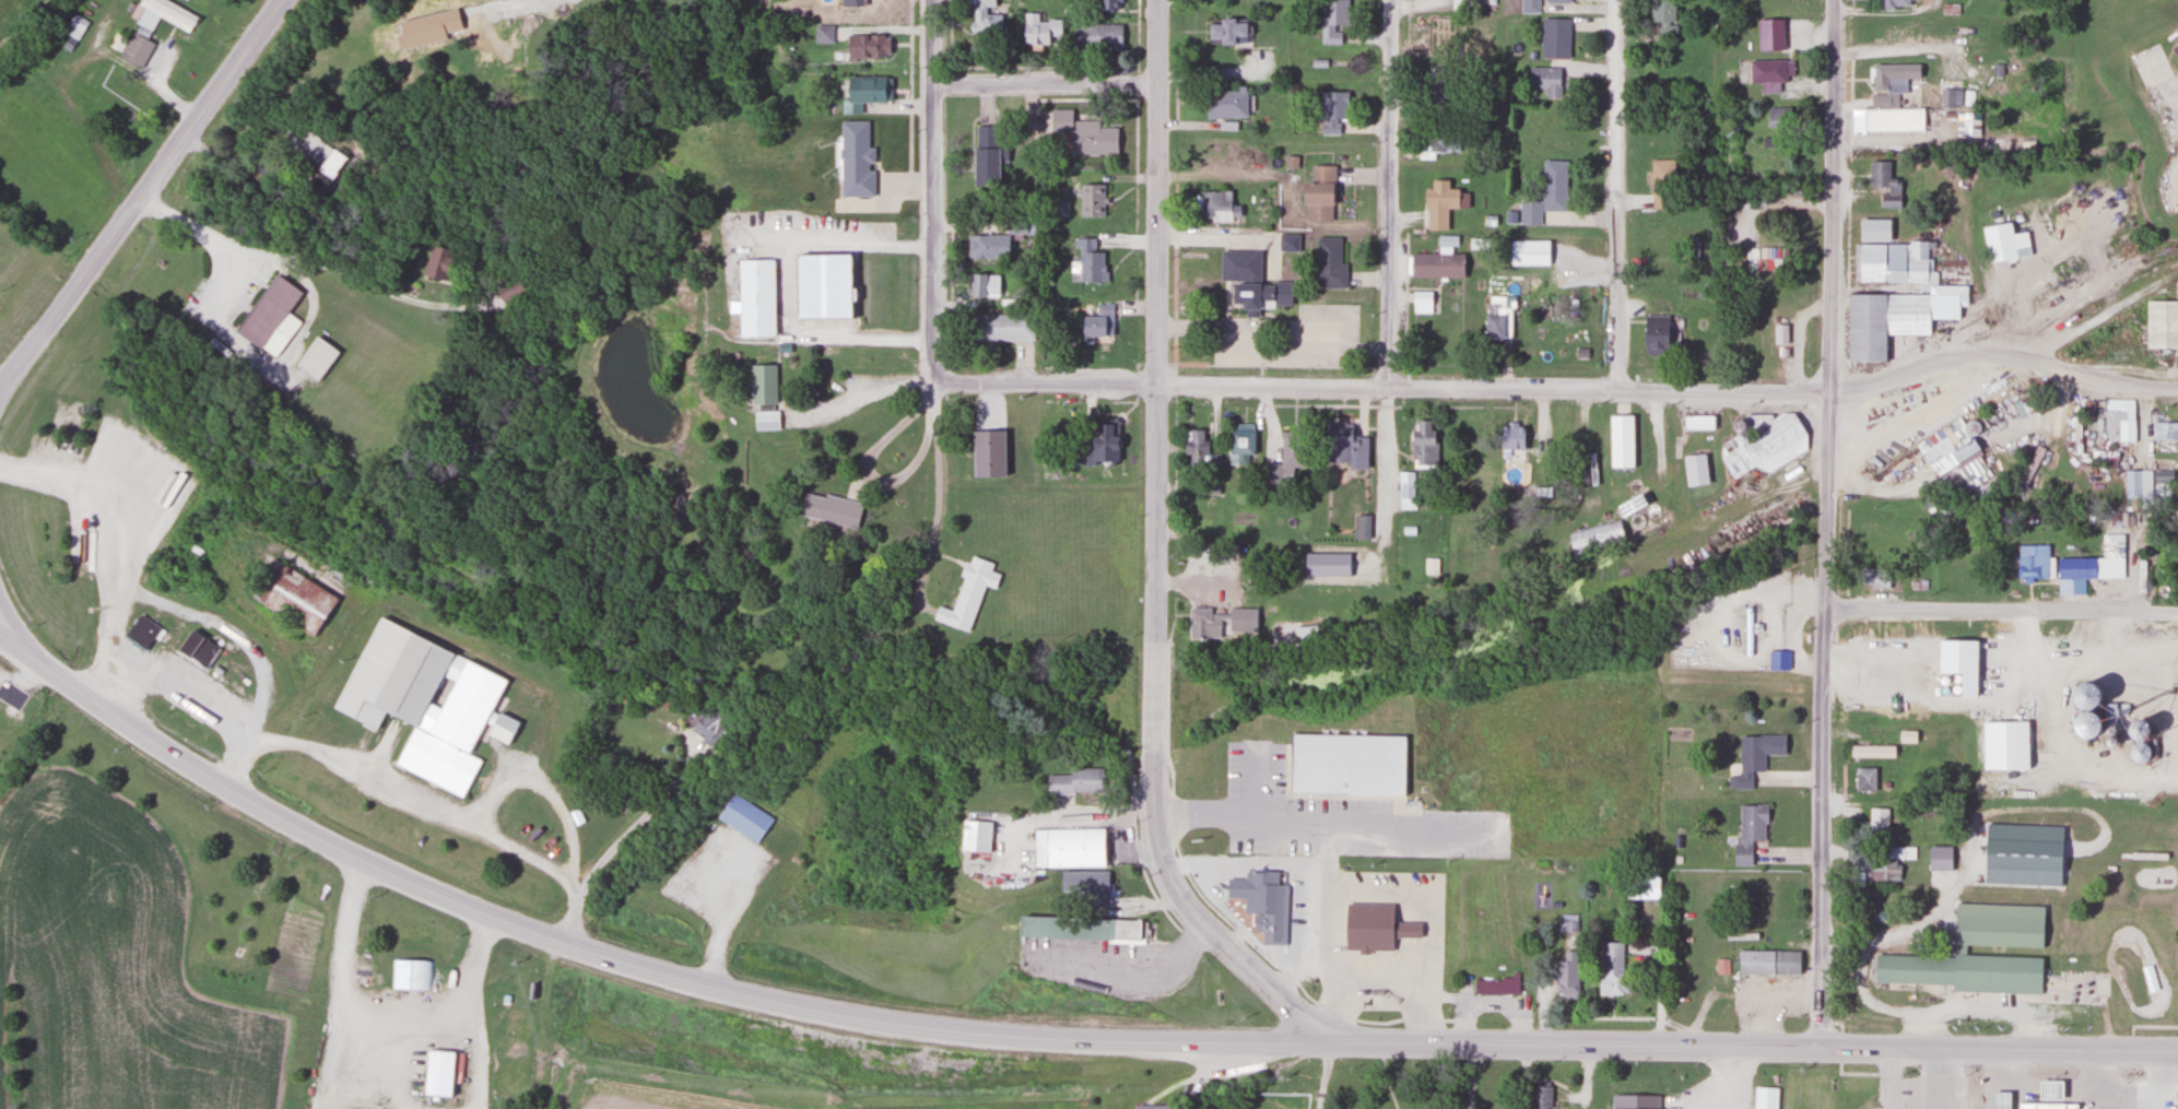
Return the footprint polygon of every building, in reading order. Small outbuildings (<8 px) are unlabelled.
[(190,33),(198,17),(164,0),(140,0),(130,20),(136,22),(118,57),(140,68),(153,43),(146,40),(158,17),(190,33)] [(974,29),(1000,29),(1000,15),(986,15),(986,6),(996,6),(996,0),(974,0),(974,29)] [(1120,0),(1090,0),(1090,2),(1099,2),(1099,10),(1120,10),(1120,0)] [(1321,45),(1345,45),(1345,0),(1321,0),(1321,45)] [(1649,22),(1658,22),(1658,39),(1675,39),(1675,0),(1649,0),(1649,22)] [(506,49),(507,18),(523,19),(523,9),(471,7),(470,48),(506,49)] [(88,22),(73,13),(62,33),(77,41),(88,22)] [(1022,16),(1022,45),(1058,45),(1058,16),(1022,16)] [(1206,19),(1206,45),(1246,45),(1246,19),(1206,19)] [(1568,19),(1541,19),(1541,58),(1568,58),(1568,19)] [(1782,19),(1757,19),(1757,50),(1782,50),(1782,19)] [(1121,25),(1072,25),(1072,51),(1121,51),(1121,25)] [(815,26),(815,41),(831,41),(831,26),(815,26)] [(1460,31),(1426,32),(1426,55),(1460,55),(1460,31)] [(845,34),(845,59),(888,59),(888,34),(845,34)] [(2177,61),(2177,42),(2169,48),(2177,61)] [(1760,93),(1779,93),(1779,79),(1792,79),(1792,60),(1749,60),(1749,84),(1760,84),(1760,93)] [(1922,131),(1922,109),(1898,109),(1898,93),(1906,93),(1907,78),(1919,78),(1919,64),(1871,64),(1871,92),(1870,92),(1870,110),(1863,110),(1863,131),(1922,131)] [(1444,68),(1425,68),(1425,98),(1444,98),(1444,68)] [(1528,91),(1545,91),(1545,95),(1560,95),(1560,68),(1528,68),(1528,91)] [(889,103),(889,77),(843,76),(842,113),(861,114),(861,102),(889,103)] [(1245,90),(1204,90),(1204,118),(1245,118),(1245,90)] [(1959,107),(1959,90),(1940,90),(1940,107),(1959,107)] [(1321,134),(1343,134),(1343,92),(1321,92),(1321,134)] [(1766,145),(1791,145),(1791,107),(1766,107),(1766,145)] [(1050,109),(1050,132),(1070,132),(1070,154),(1116,154),(1116,121),(1072,122),(1072,109),(1050,109)] [(838,196),(870,196),(871,121),(840,120),(838,196)] [(328,180),(343,158),(294,122),(280,141),(317,168),(315,170),(328,180)] [(972,186),(996,186),(997,126),(972,125),(972,186)] [(1459,132),(1417,132),(1417,159),(1434,159),(1434,153),(1459,153),(1459,132)] [(1209,138),(1209,171),(1240,171),(1240,138),(1209,138)] [(1673,160),(1650,160),(1650,207),(1674,207),(1673,160)] [(1566,211),(1567,161),(1542,161),(1542,201),(1521,200),(1520,225),(1540,225),(1540,211),(1566,211)] [(1889,161),(1869,161),(1869,188),(1882,188),(1882,208),(1900,208),(1900,178),(1889,178),(1889,161)] [(1446,230),(1446,208),(1457,208),(1457,189),(1447,189),(1447,180),(1431,180),(1431,189),(1424,189),(1424,230),(1446,230)] [(1302,182),(1302,222),(1332,222),(1332,182),(1302,182)] [(1079,216),(1103,216),(1103,184),(1079,184),(1079,216)] [(1197,192),(1197,221),(1236,220),(1236,204),(1231,204),(1231,192),(1197,192)] [(1007,217),(1007,233),(1023,233),(1024,217),(1007,217)] [(2026,227),(2013,228),(2012,222),(1981,227),(1986,263),(2030,256),(2026,227)] [(967,258),(1007,258),(1007,234),(967,234),(967,258)] [(1296,252),(1296,236),(1279,236),(1279,252),(1296,252)] [(1078,282),(1105,281),(1105,251),(1095,251),(1095,238),(1077,238),(1078,282)] [(1315,289),(1344,289),(1344,265),(1340,265),(1340,238),(1315,238),(1315,289)] [(1509,266),(1547,266),(1547,241),(1509,241),(1509,266)] [(444,284),(455,253),(432,245),(421,276),(444,284)] [(1746,248),(1746,270),(1775,270),(1775,248),(1746,248)] [(796,252),(797,316),(851,315),(850,252),(796,252)] [(1291,307),(1291,283),(1259,283),(1259,252),(1219,252),(1219,282),(1229,282),(1229,306),(1242,306),(1242,318),(1257,318),(1257,307),(1291,307)] [(1463,254),(1410,254),(1410,279),(1463,279),(1463,254)] [(738,258),(739,333),(775,332),(774,257),(738,258)] [(968,297),(999,297),(999,274),(968,274),(968,297)] [(300,293),(273,275),(235,333),(275,359),(299,323),(286,314),(300,293)] [(529,294),(523,276),(496,284),(502,303),(529,294)] [(1512,297),(1484,297),(1484,339),(1512,339),(1512,297)] [(2177,347),(2177,301),(2145,301),(2145,347),(2177,347)] [(1097,315),(1080,315),(1080,338),(1112,338),(1112,304),(1097,304),(1097,315)] [(968,314),(968,340),(1033,340),(1033,314),(968,314)] [(1666,316),(1642,316),(1642,354),(1666,354),(1666,316)] [(291,366),(314,382),(336,352),(313,336),(291,366)] [(774,364),(750,364),(750,404),(774,404),(774,364)] [(2134,399),(2105,399),(2105,441),(2134,441),(2134,399)] [(1731,479),(1766,460),(1771,468),(1804,450),(1798,439),(1804,436),(1789,410),(1764,424),(1766,429),(1750,438),(1744,427),(1756,420),(1753,414),(1729,427),(1735,437),(1714,448),(1731,479)] [(1632,468),(1632,416),(1608,416),(1608,468),(1632,468)] [(1713,429),(1713,416),(1682,416),(1682,429),(1713,429)] [(1074,465),(1117,464),(1115,418),(1090,419),(1091,443),(1073,444),(1074,465)] [(1412,421),(1411,463),(1430,464),(1431,422),(1412,421)] [(2177,440),(2177,422),(2153,422),(2152,440),(2177,440)] [(1252,424),(1228,424),(1228,465),(1252,465),(1252,424)] [(1347,463),(1347,469),(1366,469),(1366,438),(1352,437),(1352,424),(1325,424),(1325,463),(1347,463)] [(1456,451),(1476,451),(1476,427),(1456,427),(1456,451)] [(1522,427),(1498,427),(1497,451),(1522,451),(1522,427)] [(1183,456),(1187,456),(1187,466),(1206,466),(1206,430),(1183,430),(1183,456)] [(1262,483),(1291,483),(1291,467),(1303,468),(1304,435),(1280,434),(1280,465),(1262,465),(1262,483)] [(1965,457),(1959,448),(1946,456),(1944,453),(1928,463),(1936,475),(1965,457)] [(2125,470),(2125,498),(2151,498),(2151,470),(2125,470)] [(2154,471),(2154,483),(2171,482),(2171,470),(2154,471)] [(1415,473),(1398,473),(1398,510),(1415,510),(1415,473)] [(861,503),(803,491),(798,516),(856,528),(861,503)] [(1619,519),(1645,506),(1639,494),(1613,507),(1619,519)] [(1368,517),(1354,517),(1354,540),(1368,540),(1368,517)] [(1567,533),(1571,555),(1624,545),(1619,523),(1567,533)] [(2103,535),(2103,558),(2055,558),(2055,579),(2123,578),(2123,535),(2103,535)] [(2017,578),(2051,578),(2051,560),(2047,560),(2047,545),(2017,545),(2017,578)] [(952,612),(937,607),(932,620),(969,631),(991,563),(970,556),(952,612)] [(313,637),(336,596),(271,559),(248,600),(313,637)] [(1889,568),(1859,568),(1859,587),(1889,587),(1889,568)] [(1210,609),(1188,609),(1188,639),(1220,639),(1220,615),(1210,615),(1210,609)] [(1254,635),(1254,609),(1227,609),(1227,635),(1254,635)] [(159,629),(139,613),(123,635),(143,650),(159,629)] [(1297,644),(1320,642),(1318,626),(1295,628),(1297,644)] [(218,648),(187,629),(174,651),(205,670),(218,648)] [(370,708),(411,726),(393,767),(464,797),(479,760),(469,756),(479,733),(506,745),(516,722),(489,711),(503,678),(402,635),(370,708)] [(1768,671),(1788,671),(1788,651),(1768,651),(1768,671)] [(691,728),(707,740),(725,714),(709,702),(691,728)] [(2026,722),(1980,722),(1981,770),(2027,770),(2026,722)] [(1287,793),(1288,733),(1405,735),(1404,795),(1287,793)] [(1736,790),(1751,790),(1751,772),(1763,772),(1763,755),(1784,755),(1784,736),(1737,736),(1736,790)] [(1850,758),(1894,758),(1894,746),(1850,746),(1850,758)] [(1875,768),(1854,768),(1854,791),(1875,791),(1875,768)] [(1046,794),(1103,794),(1103,769),(1068,769),(1068,775),(1046,775),(1046,794)] [(716,819),(755,843),(771,817),(732,793),(716,819)] [(1738,844),(1733,844),(1733,866),(1751,866),(1751,841),(1765,841),(1765,805),(1738,805),(1738,844)] [(1888,809),(1869,809),(1869,833),(1888,833),(1888,809)] [(960,852),(988,852),(988,821),(960,821),(960,852)] [(2073,827),(2073,884),(2050,887),(2055,949),(2049,956),(2056,964),(2058,998),(1881,984),(1881,958),(1962,960),(1961,884),(1991,881),(1992,825),(2073,827)] [(1033,829),(1033,867),(1106,867),(1106,829),(1033,829)] [(1868,881),(1899,881),(1899,859),(1868,859),(1868,881)] [(1263,866),(1296,866),(1295,942),(1262,942),(1263,866)] [(1106,872),(1067,872),(1067,895),(1106,895),(1106,872)] [(1657,900),(1658,876),(1622,876),(1622,900),(1657,900)] [(1419,923),(1390,922),(1390,905),(1343,904),(1342,952),(1390,953),(1390,939),(1418,939),(1419,923)] [(1577,915),(1558,915),(1558,933),(1577,933),(1577,915)] [(1016,938),(1137,941),(1138,919),(1016,917),(1016,938)] [(1598,943),(1598,996),(1623,996),(1623,943),(1598,943)] [(1578,999),(1578,951),(1562,951),(1562,960),(1555,960),(1555,999),(1578,999)] [(1799,975),(1799,951),(1737,951),(1737,975),(1799,975)] [(431,990),(431,961),(392,961),(392,990),(431,990)] [(1473,978),(1473,995),(1521,995),(1521,978),(1473,978)] [(452,1096),(454,1051),(423,1049),(421,1095),(452,1096)] [(2060,1081),(2038,1081),(2038,1100),(2060,1100),(2060,1081)] [(1549,1083),(1529,1083),(1529,1108),(1549,1108),(1549,1083)] [(1777,1088),(1753,1087),(1752,1108),(1776,1108),(1777,1088)] [(1990,1093),(1990,1108),(2008,1108),(2008,1093),(1990,1093)] [(1657,1096),(1610,1096),(1610,1108),(1657,1108),(1657,1096)]
